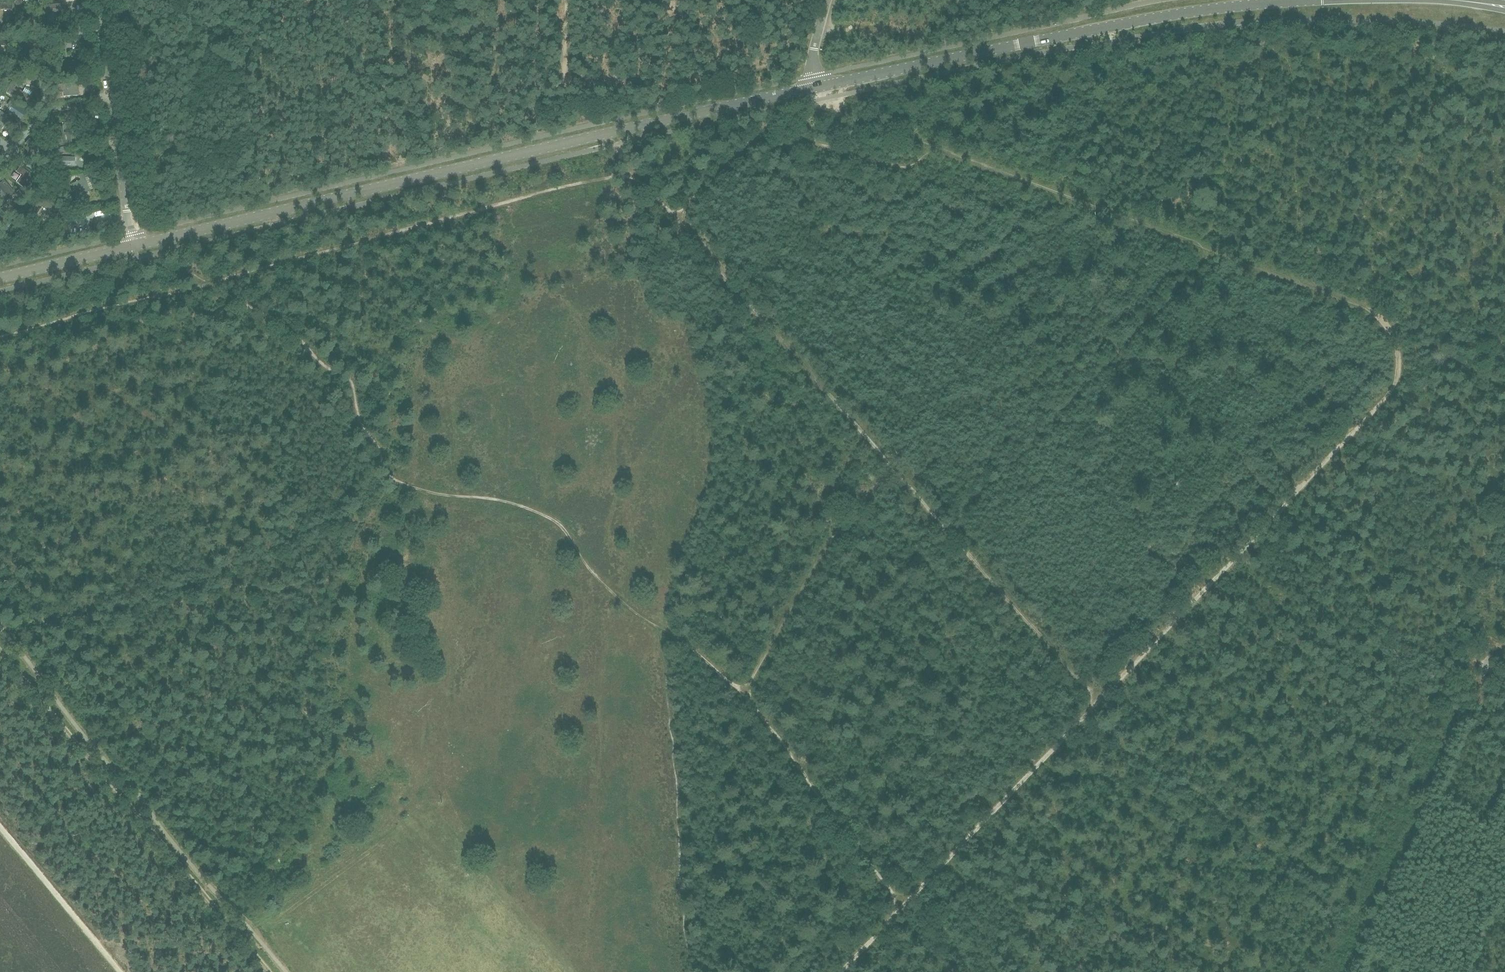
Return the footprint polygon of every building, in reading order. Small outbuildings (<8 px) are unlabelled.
[(46,4),(47,12),(66,10),(65,2),(46,4)] [(22,80),(15,76),(6,92),(27,104),(32,96),(30,95),(31,92),(25,88),(23,91),(17,88),(22,80)] [(56,84),(57,96),(79,95),(78,83),(56,84)] [(0,114),(0,127),(2,129),(8,119),(5,117),(7,114),(2,111),(0,114)] [(63,126),(54,127),(56,145),(70,143),(68,132),(64,133),(63,126)] [(36,177),(24,169),(16,181),(28,189),(36,177)] [(93,188),(87,174),(84,175),(83,172),(78,174),(80,179),(72,182),(77,195),(93,188)] [(4,179),(0,182),(0,199),(3,203),(15,192),(4,179)] [(60,208),(40,193),(29,208),(36,213),(42,206),(55,216),(60,208)] [(0,214),(0,226),(2,228),(9,222),(0,214)]
